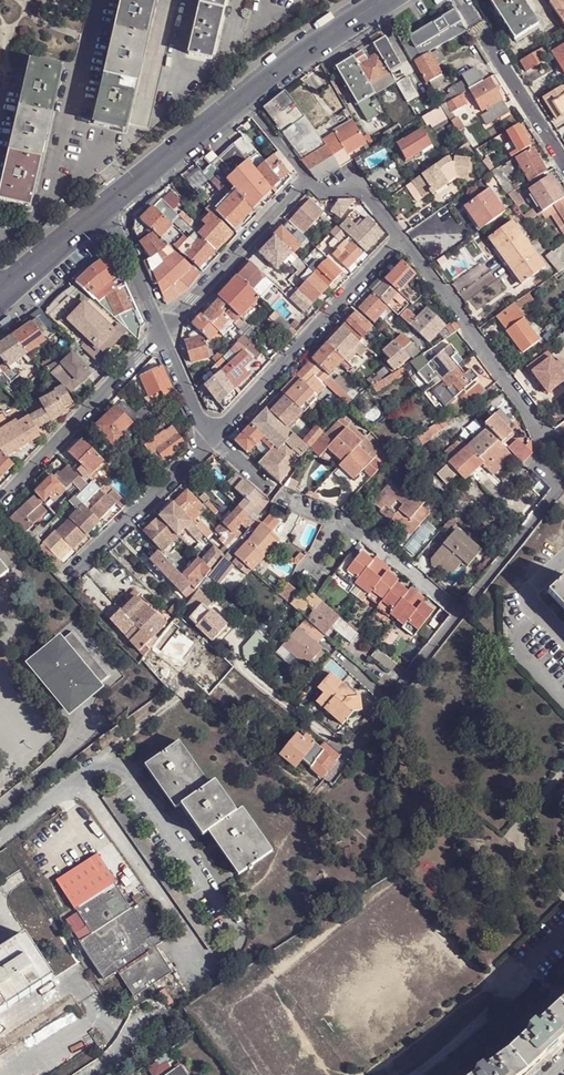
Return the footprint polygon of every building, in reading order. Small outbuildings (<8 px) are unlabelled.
[(95,124),(125,130),(155,0),(124,0),(95,124)] [(189,55),(212,60),(223,13),(226,0),(202,0),(189,55)] [(514,39),(537,24),(522,0),(489,0),(514,39)] [(563,4),(562,0),(551,0),(549,1),(563,24),(563,4)] [(467,31),(455,12),(444,19),(455,38),(467,31)] [(444,19),(402,43),(414,62),(455,38),(444,19)] [(539,27),(537,24),(514,39),(516,42),(539,27)] [(385,36),(373,43),(374,44),(386,37),(385,36)] [(402,65),(386,37),(374,44),(379,53),(391,72),(402,65)] [(541,48),(545,54),(550,51),(546,45),(541,48)] [(446,59),(439,48),(431,52),(438,64),(446,59)] [(520,61),(526,71),(548,58),(545,54),(541,48),(520,61)] [(559,48),(552,52),(563,72),(563,63),(560,58),(563,55),(559,48)] [(391,72),(379,53),(368,60),(363,51),(353,56),(370,85),(371,84),(391,72)] [(416,62),(428,83),(431,82),(445,75),(438,64),(431,52),(416,62)] [(336,66),(358,104),(369,98),(376,94),(371,84),(370,85),(353,56),(336,66)] [(32,63),(0,197),(0,200),(29,206),(62,70),(32,63)] [(483,82),(476,69),(463,76),(465,80),(448,90),(450,93),(453,100),(461,96),(469,90),(483,82)] [(396,82),(391,72),(371,84),(376,94),(396,82)] [(449,83),(445,75),(431,82),(436,90),(449,83)] [(422,96),(409,76),(398,83),(410,103),(422,96)] [(469,90),(482,113),(488,110),(503,101),(490,79),(483,82),(469,90)] [(557,120),(563,115),(563,93),(561,87),(543,98),(557,120)] [(305,117),(285,90),(264,108),(283,133),(295,124),(305,117)] [(437,101),(440,108),(453,100),(450,93),(437,101)] [(437,101),(433,95),(431,97),(433,100),(429,102),(428,98),(426,99),(433,112),(440,108),(437,101)] [(466,106),(461,96),(453,100),(440,108),(446,115),(450,121),(453,119),(451,115),(466,106)] [(371,102),(369,98),(358,104),(368,122),(379,115),(375,108),(380,105),(376,99),(371,102)] [(413,106),(420,119),(433,112),(426,99),(425,99),(413,106)] [(504,102),(503,101),(488,110),(489,111),(504,102)] [(509,111),(504,102),(489,111),(480,116),(486,125),(509,111)] [(433,112),(437,120),(446,115),(440,108),(433,112)] [(350,115),(346,109),(340,112),(345,119),(350,115)] [(457,116),(450,121),(465,140),(471,135),(457,116)] [(316,131),(305,117),(295,124),(283,133),(294,148),(316,131)] [(328,122),(316,131),(326,145),(337,138),(335,134),(328,122)] [(366,144),(354,123),(335,134),(337,138),(347,155),(350,153),(361,146),(366,144)] [(529,137),(521,124),(519,126),(527,138),(529,137)] [(527,138),(519,126),(507,133),(512,142),(505,146),(512,158),(531,146),(527,138)] [(386,133),(388,138),(394,135),(393,135),(390,130),(386,133)] [(398,146),(407,162),(432,146),(423,130),(398,146)] [(293,149),(302,160),(326,145),(316,131),(294,148),(293,149)] [(257,152),(244,137),(234,145),(248,160),(252,157),(257,152)] [(326,145),(342,167),(352,161),(352,160),(355,158),(354,155),(352,154),(350,153),(347,155),(337,138),(326,145)] [(369,150),(366,144),(361,146),(365,153),(369,150)] [(248,160),(234,145),(220,158),(221,158),(234,173),(248,160)] [(342,167),(326,145),(302,160),(318,181),(342,167)] [(548,172),(533,149),(516,159),(522,168),(524,166),(532,180),(548,172)] [(284,157),(279,151),(274,155),(279,161),(284,157)] [(266,162),(257,152),(252,157),(260,166),(266,162)] [(256,170),(271,188),(289,173),(279,161),(274,155),(266,162),(260,166),(256,170)] [(231,188),(203,157),(195,164),(224,196),(231,188)] [(260,166),(252,157),(248,160),(256,170),(260,166)] [(294,169),(284,157),(279,161),(289,173),(294,169)] [(213,165),(226,179),(234,173),(221,158),(213,165)] [(451,164),(447,159),(412,183),(423,199),(431,194),(432,196),(458,178),(469,180),(471,159),(455,158),(454,164),(451,164)] [(256,170),(248,160),(234,173),(226,179),(233,187),(237,191),(253,210),(272,189),(271,188),(256,170)] [(491,174),(495,171),(490,163),(485,166),(491,174)] [(512,172),(507,165),(503,168),(502,167),(500,169),(506,177),(512,172)] [(508,195),(515,190),(506,177),(500,169),(495,171),(491,174),(492,175),(508,195)] [(528,190),(543,212),(554,206),(563,199),(550,177),(528,190)] [(505,213),(489,190),(465,207),(467,210),(472,216),(476,213),(486,227),(505,213)] [(253,210),(237,191),(227,201),(219,210),(216,212),(217,213),(234,230),(243,220),(253,210)] [(214,210),(216,212),(219,210),(227,201),(220,195),(212,194),(206,201),(210,206),(214,210)] [(332,211),(340,218),(354,198),(339,200),(332,211)] [(179,215),(162,199),(154,207),(171,223),(172,222),(179,215)] [(554,206),(557,211),(563,221),(563,199),(554,206)] [(291,219),(305,233),(309,230),(314,224),(321,217),(323,214),(323,213),(310,200),(291,219)] [(214,210),(210,206),(206,210),(210,214),(212,212),(216,217),(217,213),(216,212),(214,210)] [(543,212),(542,213),(545,219),(552,215),(557,211),(554,206),(543,212)] [(171,223),(154,207),(141,220),(150,228),(153,230),(154,232),(161,238),(173,225),(171,223)] [(537,216),(532,210),(524,216),(529,222),(537,216)] [(552,215),(563,234),(563,221),(557,211),(552,215)] [(205,219),(209,223),(216,217),(212,212),(210,214),(205,219)] [(338,226),(324,212),(323,214),(321,217),(334,230),(338,226)] [(181,217),(191,227),(193,224),(192,223),(193,222),(184,213),(181,217)] [(486,227),(476,213),(472,216),(481,230),(486,227)] [(179,215),(172,222),(178,227),(181,225),(192,236),(196,232),(191,227),(181,217),(179,215)] [(350,216),(340,227),(350,237),(362,249),(365,251),(366,252),(374,243),(384,234),(368,218),(360,226),(350,216)] [(481,230),(472,216),(469,218),(479,232),(481,230)] [(135,229),(139,238),(147,231),(150,228),(141,220),(141,221),(138,217),(136,219),(135,229)] [(201,237),(215,250),(232,232),(216,217),(209,223),(199,234),(201,237)] [(274,236),(291,252),(305,237),(288,221),(284,226),(274,236)] [(529,245),(513,222),(489,238),(492,243),(495,247),(499,245),(509,259),(529,245)] [(189,240),(173,225),(161,238),(169,245),(172,247),(174,245),(179,250),(189,240)] [(340,227),(338,226),(334,230),(331,234),(335,238),(342,245),(345,242),(350,237),(340,227)] [(151,257),(169,245),(161,238),(154,232),(151,234),(140,242),(151,257)] [(179,250),(184,255),(201,237),(199,234),(196,232),(192,236),(189,240),(179,250)] [(273,235),(270,232),(254,249),(257,251),(273,235)] [(299,259),(291,252),(274,236),(273,235),(257,251),(278,272),(281,270),(279,268),(287,260),(297,270),(304,263),(303,263),(299,259)] [(215,250),(201,237),(184,255),(199,268),(215,250)] [(345,242),(349,245),(352,243),(360,251),(362,249),(350,237),(345,242)] [(342,245),(335,238),(329,244),(331,246),(338,250),(342,245)] [(349,245),(345,242),(342,245),(338,250),(341,253),(349,245)] [(333,255),(348,269),(357,260),(354,257),(360,251),(352,243),(349,245),(341,253),(338,250),(333,255)] [(563,264),(563,243),(553,253),(563,264)] [(147,260),(162,292),(166,302),(192,284),(183,276),(193,267),(172,247),(169,245),(151,257),(147,260)] [(509,259),(499,245),(495,247),(492,250),(502,264),(509,259)] [(546,268),(529,245),(509,259),(519,273),(515,276),(519,280),(522,285),(546,268)] [(330,252),(326,249),(322,253),(326,257),(330,252)] [(354,257),(357,260),(365,251),(362,249),(360,251),(354,257)] [(310,269),(329,287),(343,272),(326,257),(322,253),(320,251),(318,253),(320,255),(316,259),(318,261),(314,266),(310,269)] [(247,260),(250,262),(260,271),(267,264),(254,252),(247,260)] [(563,270),(563,266),(563,264),(553,253),(552,253),(546,257),(559,273),(563,270)] [(303,263),(307,259),(304,255),(299,259),(303,263)] [(119,276),(106,257),(91,268),(80,278),(76,283),(77,284),(80,286),(92,297),(117,277),(119,276)] [(310,269),(314,266),(307,259),(303,263),(304,263),(310,269)] [(519,273),(509,259),(502,264),(512,277),(515,276),(519,273)] [(238,276),(259,296),(261,298),(274,284),(260,271),(250,262),(238,276)] [(404,263),(386,281),(399,293),(408,285),(416,274),(404,263)] [(201,274),(193,267),(183,276),(192,284),(201,274)] [(315,287),(322,294),(329,287),(310,269),(306,272),(311,277),(306,282),(305,284),(312,290),(315,287)] [(558,281),(563,277),(563,270),(559,273),(554,276),(558,281)] [(259,296),(238,276),(219,297),(220,298),(225,303),(231,308),(240,317),(255,300),(259,296)] [(92,297),(99,303),(107,296),(122,284),(123,283),(117,277),(92,297)] [(557,285),(553,278),(530,294),(535,301),(557,285)] [(122,284),(141,326),(142,319),(125,281),(124,282),(123,283),(122,284)] [(374,293),(388,306),(395,298),(398,294),(385,282),(374,293)] [(80,286),(77,284),(45,313),(48,316),(80,286)] [(122,284),(107,296),(110,301),(117,317),(119,315),(125,328),(134,336),(138,340),(141,326),(122,284)] [(299,290),(313,304),(321,295),(320,295),(322,294),(315,287),(312,290),(305,284),(304,284),(299,290)] [(421,298),(408,285),(399,293),(412,305),(413,307),(421,298)] [(92,297),(80,286),(48,316),(69,336),(80,346),(85,342),(90,347),(94,344),(105,355),(108,352),(113,347),(119,353),(134,336),(125,328),(103,307),(99,303),(92,297)] [(284,294),(290,299),(295,294),(289,289),(284,294)] [(290,299),(304,313),(313,304),(299,290),(295,294),(290,299)] [(359,309),(373,322),(378,316),(388,306),(374,293),(359,309)] [(534,300),(529,294),(514,304),(519,310),(534,300)] [(110,301),(107,296),(99,303),(103,307),(110,301)] [(219,297),(202,315),(204,316),(220,298),(219,297)] [(204,316),(217,329),(224,322),(221,319),(225,315),(219,309),(225,303),(220,298),(204,316)] [(393,311),(395,312),(401,305),(395,298),(388,306),(393,311)] [(401,305),(395,312),(399,316),(410,305),(404,299),(402,301),(404,303),(401,305)] [(240,317),(244,321),(253,312),(251,310),(257,303),(255,300),(240,317)] [(231,308),(225,303),(219,309),(225,315),(231,308)] [(519,310),(514,304),(498,315),(497,316),(508,331),(523,320),(525,318),(519,310)] [(427,310),(417,320),(408,311),(413,307),(412,305),(401,317),(429,343),(445,326),(427,310)] [(388,306),(378,316),(383,321),(393,311),(388,306)] [(240,317),(231,308),(225,315),(233,322),(234,323),(240,317)] [(370,347),(362,339),(373,326),(356,310),(351,315),(352,317),(344,326),(360,341),(368,349),(370,347)] [(269,317),(285,332),(291,326),(283,318),(275,311),(269,317)] [(209,339),(210,341),(219,331),(217,329),(204,316),(202,315),(192,324),(198,329),(209,339)] [(224,336),(230,330),(228,328),(233,322),(225,315),(221,319),(224,322),(217,329),(219,331),(224,336)] [(238,328),(243,334),(251,327),(244,321),(240,317),(234,323),(238,327),(238,328)] [(29,325),(44,342),(52,336),(38,318),(29,325)] [(508,331),(524,353),(539,342),(523,320),(508,331)] [(432,347),(433,347),(458,330),(459,331),(461,329),(455,321),(449,327),(431,345),(432,347)] [(12,336),(28,354),(44,342),(29,325),(12,336)] [(344,326),(327,343),(344,359),(347,362),(357,352),(361,356),(368,349),(360,341),(344,326)] [(190,334),(191,339),(204,335),(206,342),(209,339),(198,329),(190,334)] [(219,331),(210,341),(215,345),(217,347),(226,337),(224,336),(219,331)] [(238,340),(258,359),(263,353),(249,340),(243,334),(238,340)] [(555,341),(561,349),(563,346),(563,334),(555,341)] [(186,340),(193,361),(210,356),(208,349),(206,342),(204,335),(191,339),(186,340)] [(410,343),(402,335),(396,342),(403,350),(404,349),(410,343)] [(12,336),(0,344),(0,357),(9,367),(21,358),(23,356),(28,354),(12,336)] [(210,341),(209,339),(206,342),(208,349),(211,347),(215,345),(210,341)] [(391,361),(402,351),(403,350),(396,342),(395,341),(382,354),(391,361)] [(105,355),(94,344),(90,347),(85,342),(80,346),(81,347),(98,363),(105,355)] [(421,351),(411,342),(410,343),(404,349),(414,358),(421,351)] [(313,359),(329,374),(340,363),(344,359),(327,343),(313,359)] [(418,373),(429,386),(440,376),(443,379),(459,367),(452,358),(458,354),(450,345),(418,373)] [(224,372),(236,388),(251,374),(244,367),(253,358),(244,350),(224,372)] [(60,351),(40,363),(43,368),(44,369),(59,360),(64,357),(60,351)] [(213,359),(217,363),(222,358),(225,354),(221,351),(213,359)] [(396,371),(410,359),(402,351),(391,361),(390,361),(387,364),(391,367),(396,371)] [(28,354),(23,356),(28,362),(32,359),(28,354)] [(59,360),(44,369),(63,386),(64,385),(70,379),(74,384),(88,371),(73,354),(62,363),(59,360)] [(139,372),(140,376),(162,365),(159,360),(152,357),(139,372)] [(25,363),(21,358),(9,367),(14,372),(25,363)] [(225,361),(222,358),(217,363),(220,366),(225,361)] [(543,386),(542,388),(545,393),(547,393),(548,394),(563,382),(563,375),(556,364),(551,358),(544,363),(532,371),(543,386)] [(335,380),(329,374),(313,359),(297,375),(306,384),(315,375),(319,379),(322,382),(325,379),(333,386),(337,383),(335,380)] [(347,362),(344,359),(340,363),(347,369),(351,366),(347,362)] [(544,363),(541,359),(529,368),(532,371),(544,363)] [(217,363),(212,369),(217,375),(222,370),(220,366),(217,363)] [(171,386),(162,365),(140,376),(149,396),(171,386)] [(380,382),(384,389),(406,374),(402,367),(396,371),(394,373),(380,382)] [(446,406),(479,379),(471,370),(466,374),(459,367),(443,379),(446,382),(434,392),(446,406)] [(10,393),(16,387),(12,382),(0,368),(0,383),(10,393)] [(206,385),(219,403),(220,402),(229,393),(236,388),(224,372),(222,370),(217,375),(206,385)] [(71,393),(91,374),(88,371),(74,384),(70,379),(64,385),(68,390),(71,393)] [(20,375),(12,382),(16,387),(10,393),(14,397),(19,392),(28,384),(20,375)] [(306,384),(297,375),(282,391),(301,410),(307,402),(315,393),(310,388),(306,384)] [(319,379),(315,375),(306,384),(310,388),(319,379)] [(341,375),(335,380),(337,383),(347,392),(348,392),(353,387),(341,375)] [(333,386),(343,396),(347,392),(337,383),(333,386)] [(487,392),(479,383),(466,394),(470,397),(473,402),(487,392)] [(36,428),(66,412),(63,408),(73,402),(67,391),(64,385),(63,386),(56,390),(57,392),(47,398),(51,406),(45,409),(35,415),(34,415),(29,418),(36,428)] [(172,389),(171,386),(161,391),(164,397),(168,394),(172,389)] [(363,389),(361,387),(357,391),(353,387),(348,392),(355,399),(359,395),(362,393),(365,390),(363,389)] [(73,402),(76,400),(68,390),(67,391),(73,402)] [(164,397),(161,391),(149,396),(144,398),(149,403),(151,405),(154,408),(156,406),(164,397)] [(282,391),(267,408),(286,425),(292,419),(296,422),(305,413),(301,410),(282,391)] [(21,405),(27,401),(19,392),(14,397),(18,400),(19,403),(21,405)] [(348,392),(347,392),(343,396),(350,403),(355,399),(348,392)] [(235,399),(229,393),(220,402),(226,409),(235,399)] [(180,420),(168,394),(164,397),(156,406),(154,408),(149,412),(150,413),(155,419),(161,427),(164,430),(166,431),(172,426),(180,420)] [(473,402),(470,397),(460,403),(463,409),(473,402)] [(51,406),(47,398),(40,402),(45,409),(51,406)] [(35,415),(27,401),(21,405),(24,410),(28,416),(29,418),(34,415),(35,415)] [(132,409),(123,401),(117,407),(125,415),(132,409)] [(301,410),(305,413),(312,406),(307,402),(301,410)] [(463,409),(462,410),(465,416),(477,408),(473,402),(463,409)] [(138,415),(132,409),(125,415),(132,422),(137,427),(150,413),(149,412),(154,408),(151,405),(149,403),(138,415)] [(96,427),(113,444),(121,437),(119,435),(129,425),(132,422),(125,415),(117,407),(104,419),(96,427)] [(286,425),(267,408),(260,415),(252,424),(275,446),(271,450),(258,463),(280,483),(298,458),(299,458),(303,454),(298,449),(300,448),(306,454),(310,448),(303,442),(286,425)] [(512,423),(500,410),(495,415),(507,428),(512,423)] [(10,423),(4,413),(3,412),(0,413),(0,420),(4,426),(10,423)] [(150,413),(137,427),(142,432),(155,419),(150,413)] [(507,428),(495,415),(485,424),(489,428),(499,440),(502,443),(504,442),(513,434),(507,428)] [(28,416),(12,426),(7,430),(3,432),(0,434),(0,442),(8,454),(40,436),(36,428),(29,418),(28,416)] [(449,427),(444,420),(417,437),(422,443),(449,427)] [(323,430),(328,426),(322,421),(318,425),(319,426),(323,430)] [(137,427),(132,422),(129,425),(140,436),(143,433),(142,432),(137,427)] [(485,424),(484,423),(464,441),(469,446),(489,428),(485,424)] [(264,436),(252,424),(244,432),(235,441),(247,452),(253,447),(261,439),(264,436)] [(349,424),(329,444),(343,458),(359,443),(363,438),(349,424)] [(154,431),(147,436),(150,441),(145,445),(159,464),(185,444),(172,426),(166,431),(164,430),(161,427),(154,432),(154,431)] [(319,426),(303,442),(310,448),(323,430),(319,426)] [(230,436),(235,441),(244,432),(239,428),(230,436)] [(499,440),(489,428),(469,446),(480,457),(499,440)] [(323,432),(314,445),(321,450),(331,438),(323,432)] [(514,436),(513,434),(504,442),(505,445),(514,436)] [(263,441),(271,450),(275,446),(264,436),(261,439),(263,441)] [(253,447),(255,449),(256,448),(262,442),(263,441),(261,439),(253,447)] [(82,440),(69,453),(78,462),(91,475),(104,462),(101,459),(97,455),(82,440)] [(455,470),(466,481),(472,475),(474,473),(483,464),(486,467),(494,476),(516,456),(509,448),(505,445),(504,442),(502,443),(499,440),(480,457),(469,446),(469,447),(459,456),(450,464),(455,470)] [(509,448),(516,456),(525,448),(517,440),(509,448)] [(8,454),(0,442),(0,450),(1,451),(5,455),(6,456),(8,454)] [(262,442),(256,448),(262,454),(268,448),(262,442)] [(374,457),(359,443),(343,458),(340,462),(354,477),(364,467),(374,457)] [(116,461),(104,449),(97,455),(101,459),(104,462),(106,463),(110,467),(116,461)] [(372,474),(384,463),(377,454),(374,457),(364,467),(372,474)] [(5,455),(0,459),(0,474),(2,476),(14,464),(6,456),(5,455)] [(91,475),(78,462),(72,468),(87,483),(88,485),(92,482),(94,479),(92,476),(91,475)] [(91,475),(92,476),(106,463),(104,462),(91,475)] [(466,481),(455,470),(450,464),(439,474),(448,485),(455,479),(461,485),(466,481)] [(72,468),(70,466),(56,479),(57,481),(61,484),(65,489),(67,487),(74,494),(87,483),(72,468)] [(494,476),(486,467),(482,470),(490,479),(494,476)] [(61,484),(52,475),(35,492),(44,501),(61,484)] [(232,486),(240,478),(237,475),(229,484),(232,486)] [(249,515),(254,520),(268,501),(263,497),(261,500),(255,495),(255,490),(241,477),(240,478),(232,486),(245,498),(239,506),(249,515)] [(76,498),(83,505),(100,489),(92,482),(88,485),(76,498)] [(110,494),(113,490),(105,483),(100,489),(105,494),(107,491),(110,494)] [(389,483),(373,502),(382,510),(385,506),(396,515),(393,519),(409,532),(413,526),(416,529),(429,513),(421,506),(424,502),(413,493),(407,501),(401,496),(402,494),(389,483)] [(83,505),(99,521),(116,503),(108,495),(106,494),(106,495),(105,494),(100,489),(83,505)] [(129,503),(113,490),(110,494),(108,495),(116,503),(123,509),(129,503)] [(187,490),(174,503),(202,532),(207,537),(214,531),(202,519),(198,523),(196,521),(207,511),(187,490)] [(263,497),(255,490),(255,495),(261,500),(263,497)] [(473,503),(463,492),(455,500),(464,509),(473,503)] [(30,530),(34,525),(33,524),(27,517),(41,504),(43,503),(35,495),(11,517),(26,534),(30,530)] [(87,535),(100,521),(99,521),(83,505),(76,498),(74,497),(71,501),(79,509),(69,519),(87,535)] [(219,511),(208,501),(205,504),(216,515),(219,511)] [(174,503),(160,516),(162,519),(178,535),(185,529),(195,539),(202,532),(174,503)] [(27,517),(33,524),(47,511),(41,504),(27,517)] [(56,516),(58,513),(59,512),(52,504),(49,508),(54,514),(56,516)] [(249,515),(239,506),(223,523),(233,532),(236,528),(242,523),(249,515)] [(385,506),(382,510),(393,519),(396,515),(385,506)] [(49,523),(54,528),(66,516),(61,511),(59,512),(58,513),(56,516),(49,523)] [(254,520),(249,515),(242,523),(247,528),(254,520)] [(162,519),(160,516),(143,531),(146,534),(162,519)] [(455,516),(444,528),(449,533),(460,520),(455,516)] [(87,535),(69,519),(56,532),(73,548),(87,535)] [(178,535),(162,519),(146,534),(162,551),(178,535)] [(223,523),(222,521),(214,529),(221,536),(219,539),(229,550),(230,549),(239,539),(233,532),(223,523)] [(280,539),(262,523),(248,542),(265,556),(280,539)] [(37,536),(45,528),(42,525),(40,527),(38,525),(32,531),(30,530),(26,534),(32,541),(37,536)] [(243,535),(236,528),(233,532),(239,539),(242,536),(243,535)] [(457,529),(435,555),(440,559),(441,566),(441,567),(447,572),(453,565),(458,569),(464,562),(469,566),(483,550),(457,529)] [(52,553),(57,558),(69,545),(73,549),(73,548),(56,532),(45,544),(44,545),(52,553)] [(48,558),(52,553),(44,545),(45,544),(37,536),(32,541),(48,558)] [(246,564),(252,569),(265,556),(248,542),(236,555),(238,556),(246,564)] [(73,549),(69,545),(57,558),(61,561),(73,549)] [(224,555),(216,546),(203,560),(212,570),(224,555)] [(238,556),(236,555),(230,549),(229,550),(225,555),(224,557),(232,564),(233,562),(233,561),(238,556)] [(150,559),(184,594),(192,585),(182,576),(176,568),(163,556),(158,551),(150,559)] [(294,560),(296,563),(299,564),(305,556),(301,552),(294,560)] [(48,558),(59,570),(64,565),(61,561),(57,558),(52,553),(48,558)] [(360,554),(342,577),(354,586),(357,583),(370,593),(367,597),(379,606),(377,608),(389,617),(392,613),(406,624),(402,628),(414,637),(432,614),(421,605),(426,599),(411,588),(407,593),(396,584),(397,582),(386,574),(391,568),(376,557),(371,563),(360,554)] [(176,568),(179,566),(175,561),(165,555),(163,556),(176,568)] [(440,559),(435,555),(432,558),(433,566),(441,566),(440,559)] [(233,562),(242,569),(246,564),(238,556),(233,561),(233,562)] [(261,563),(266,558),(265,556),(252,569),(256,573),(263,565),(261,563)] [(220,563),(227,569),(232,564),(224,557),(220,563)] [(203,560),(200,558),(182,576),(192,585),(196,589),(212,570),(203,560)] [(210,575),(217,582),(227,569),(220,563),(213,571),(210,575)] [(452,576),(456,570),(458,569),(453,565),(447,572),(450,574),(452,576)] [(212,581),(208,578),(203,583),(207,586),(212,581)] [(548,594),(563,611),(563,580),(548,594)] [(127,591),(115,602),(130,618),(129,619),(151,639),(168,623),(129,588),(133,585),(129,581),(123,587),(127,591)] [(279,594),(291,604),(300,594),(289,583),(279,594)] [(196,589),(192,585),(184,594),(190,600),(192,597),(197,591),(196,589)] [(307,619),(323,602),(306,587),(300,594),(291,604),(298,611),(305,617),(307,619)] [(187,604),(190,607),(196,600),(192,597),(190,600),(187,604)] [(130,618),(115,602),(104,612),(144,656),(155,643),(151,639),(129,619),(130,618)] [(340,617),(323,602),(307,619),(324,635),(340,618),(340,617)] [(169,610),(174,615),(181,607),(177,604),(175,603),(169,610)] [(226,625),(203,604),(190,618),(213,640),(226,625)] [(319,644),(326,637),(324,635),(307,619),(305,617),(298,625),(319,644)] [(345,623),(340,618),(324,635),(326,637),(330,640),(338,632),(352,644),(359,635),(356,633),(345,623)] [(298,625),(282,644),(305,665),(312,658),(320,649),(322,647),(319,644),(298,625)] [(71,632),(33,664),(70,708),(108,676),(71,632)] [(320,649),(312,658),(314,660),(323,651),(320,649)] [(153,652),(144,661),(152,670),(162,681),(179,665),(168,654),(161,661),(153,652)] [(396,665),(388,658),(383,664),(391,671),(396,665)] [(319,687),(318,688),(324,693),(316,702),(343,725),(354,712),(358,711),(356,697),(348,697),(344,694),(349,689),(331,673),(328,677),(325,673),(315,683),(319,687)] [(349,689),(344,694),(348,697),(356,697),(349,689)] [(301,759),(312,768),(316,763),(315,761),(324,751),(320,747),(306,735),(303,739),(312,746),(301,759)] [(282,756),(295,766),(301,759),(312,746),(303,739),(299,736),(282,756)] [(210,786),(179,742),(149,764),(180,807),(182,806),(190,800),(210,786)] [(324,743),(320,747),(324,751),(336,761),(340,756),(324,743)] [(336,761),(324,751),(315,761),(316,763),(327,772),(336,761)] [(327,772),(316,763),(312,768),(323,778),(324,776),(327,772)] [(146,766),(176,810),(180,807),(149,764),(146,766)] [(237,813),(215,782),(210,786),(190,800),(212,830),(237,813)] [(190,800),(182,806),(204,836),(208,832),(212,830),(190,800)] [(243,809),(237,813),(212,830),(243,873),(274,852),(243,809)] [(208,832),(239,876),(243,873),(212,830),(208,832)] [(23,936),(53,980),(81,962),(21,870),(0,883),(0,951),(23,936)] [(76,909),(93,934),(80,942),(105,980),(118,972),(135,997),(172,973),(156,947),(169,938),(144,901),(132,909),(115,883),(76,909)] [(53,980),(23,936),(0,951),(0,1014),(53,980)] [(158,990),(167,1006),(186,995),(177,979),(158,990)] [(524,1071),(538,1058),(540,1060),(553,1048),(563,1037),(562,1035),(563,1034),(563,1011),(558,1004),(536,1024),(533,1022),(528,1027),(531,1030),(508,1051),(524,1071)] [(524,1071),(508,1051),(483,1068),(481,1065),(475,1070),(476,1073),(473,1074),(518,1074),(524,1071)] [(181,1065),(166,1074),(188,1074),(181,1065)]
